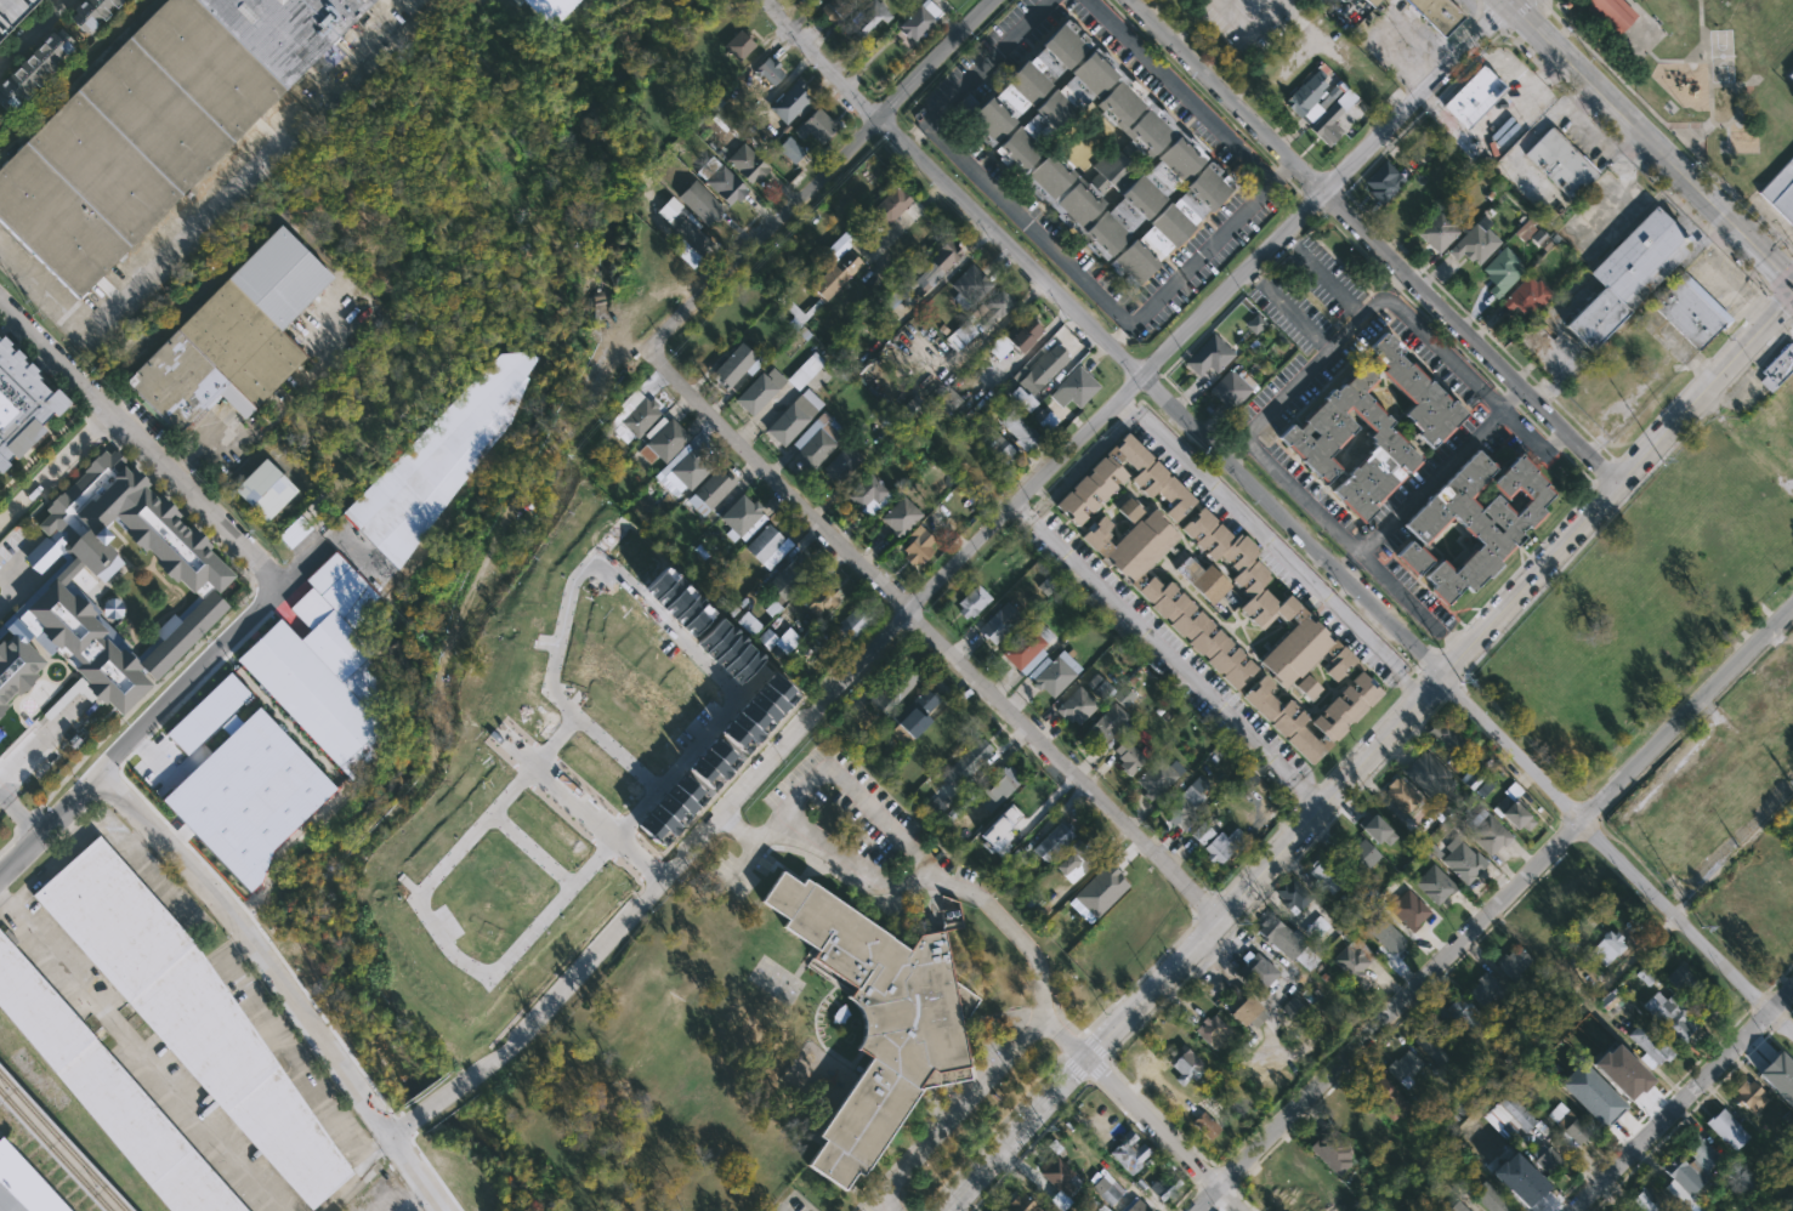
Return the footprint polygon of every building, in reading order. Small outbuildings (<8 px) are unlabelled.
[(37,0),(0,37),(0,0),(37,0)] [(70,8),(78,0),(119,0),(107,12),(107,13),(101,19),(97,16),(93,19),(100,27),(91,35),(84,27),(80,30),(68,17),(73,11),(70,8)] [(76,89),(181,193),(286,89),(198,0),(166,0),(76,89)] [(286,89),(198,0),(375,0),(286,89)] [(549,25),(523,0),(574,0),(549,25)] [(819,8),(828,0),(858,0),(835,23),(819,8)] [(845,23),(868,0),(878,0),(886,8),(885,8),(892,16),(885,22),(880,17),(864,33),(866,34),(861,39),(859,36),(855,41),(849,35),(852,30),(845,23)] [(919,5),(923,0),(930,0),(943,12),(915,41),(910,36),(909,38),(900,30),(903,27),(901,25),(919,5)] [(1352,11),(1363,0),(1372,9),(1382,0),(1341,0),(1352,11)] [(1443,36),(1408,0),(1451,0),(1465,15),(1443,36)] [(1582,2),(1584,0),(1623,0),(1638,15),(1616,35),(1582,2)] [(1065,17),(1089,40),(1063,68),(1062,67),(987,147),(949,110),(968,92),(978,103),(988,95),(991,97),(1006,81),(1004,79),(1025,58),(1027,61),(1042,45),(1039,44),(1065,17)] [(5,110),(0,106),(0,81),(50,30),(53,34),(59,28),(74,41),(70,45),(78,51),(72,57),(66,52),(63,55),(62,53),(58,57),(59,58),(53,66),(55,67),(49,74),(49,73),(35,85),(23,97),(21,95),(16,98),(24,106),(15,114),(7,108),(5,110)] [(739,29),(745,34),(748,32),(753,35),(749,39),(755,45),(738,63),(722,47),(739,29)] [(1093,45),(1100,52),(1102,50),(1114,63),(1113,66),(1128,80),(1130,78),(1144,91),(1141,93),(1157,109),(1159,107),(1173,120),(1170,123),(1186,137),(1188,135),(1202,148),(1199,150),(1205,157),(1181,182),(1179,180),(1163,195),(1165,198),(1144,220),(1142,217),(1127,232),(1129,234),(1105,260),(1069,226),(1067,228),(1054,215),(1055,212),(1015,174),(1014,176),(995,158),(998,155),(992,149),(1017,124),(1019,125),(1033,110),(1032,109),(1054,87),(1055,89),(1071,73),(1068,70),(1093,45)] [(766,56),(771,61),(773,58),(779,64),(777,67),(784,73),(770,86),(753,69),(766,56)] [(1309,125),(1300,116),(1299,118),(1283,102),(1323,63),(1330,70),(1321,79),(1326,84),(1320,90),(1322,93),(1315,101),(1317,103),(1335,85),(1343,92),(1309,125)] [(1507,87),(1466,127),(1442,104),(1482,63),(1507,87)] [(812,100),(808,103),(811,106),(799,119),(796,116),(788,126),(770,108),(798,78),(807,87),(804,91),(812,100)] [(1349,87),(1358,97),(1334,120),(1344,131),(1328,147),(1309,127),(1349,87)] [(75,297),(181,193),(76,89),(0,165),(0,221),(75,297)] [(818,108),(832,120),(833,119),(840,126),(822,146),(808,132),(801,141),(793,133),(818,108)] [(1598,172),(1571,200),(1524,153),(1550,126),(1598,172)] [(768,167),(758,178),(755,176),(749,182),(725,159),(743,142),(768,167)] [(1759,192),(1792,155),(1792,227),(1759,192)] [(1216,174),(1220,177),(1225,174),(1236,183),(1209,211),(1207,209),(1192,224),(1195,226),(1174,248),(1171,245),(1133,288),(1123,278),(1125,274),(1122,271),(1117,275),(1111,268),(1111,267),(1107,263),(1133,237),(1135,240),(1150,224),(1147,223),(1169,200),(1171,203),(1185,188),(1184,186),(1209,159),(1220,170),(1216,174)] [(1398,187),(1383,204),(1381,205),(1368,192),(1372,188),(1364,181),(1385,159),(1398,172),(1406,180),(1398,187)] [(747,189),(737,200),(734,198),(727,205),(703,181),(721,164),(747,189)] [(707,226),(676,195),(693,178),(724,209),(707,226)] [(896,184),(912,199),(891,222),(890,220),(878,233),(863,220),(896,184)] [(1656,204),(1690,238),(1624,303),(1632,311),(1596,345),(1591,340),(1585,346),(1564,324),(1602,286),(1588,273),(1656,204)] [(1459,232),(1437,254),(1417,232),(1440,209),(1457,224),(1454,227),(1459,232)] [(676,212),(683,218),(685,217),(714,243),(692,265),(679,252),(686,244),(665,226),(676,212)] [(862,263),(800,324),(773,297),(781,291),(802,313),(817,299),(810,291),(812,289),(808,285),(832,263),(821,252),(852,222),(863,233),(847,248),(862,263)] [(1476,222),(1483,229),(1487,226),(1502,241),(1479,265),(1471,257),(1469,260),(1463,254),(1457,260),(1448,250),(1476,222)] [(297,362),(233,427),(231,430),(227,426),(229,423),(228,422),(237,413),(220,396),(205,411),(200,406),(175,432),(123,380),(278,223),(331,278),(279,331),(303,356),(297,362)] [(947,238),(949,240),(951,239),(963,252),(923,292),(914,284),(915,283),(912,280),(915,277),(908,269),(921,256),(925,261),(947,238)] [(1524,271),(1496,299),(1487,290),(1493,284),(1485,275),(1487,273),(1482,268),(1505,245),(1520,260),(1516,263),(1524,271)] [(992,285),(972,303),(963,294),(960,296),(948,284),(971,263),(992,285)] [(1731,318),(1725,324),(1724,323),(1697,351),(1651,303),(1684,271),(1731,318)] [(1528,274),(1536,282),(1538,278),(1554,294),(1531,317),(1525,312),(1522,313),(1514,306),(1509,311),(1500,303),(1528,274)] [(1015,302),(998,319),(995,317),(994,318),(995,320),(992,324),(989,322),(983,328),(976,320),(987,309),(983,306),(987,302),(986,302),(999,288),(1015,302)] [(1256,313),(1266,323),(1255,335),(1246,325),(1256,313)] [(1035,323),(1043,330),(1017,354),(1010,347),(998,359),(986,348),(1002,332),(1003,335),(1014,324),(1015,325),(1027,314),(1035,323)] [(1385,331),(1388,335),(1389,334),(1405,349),(1398,356),(1408,364),(1411,362),(1452,402),(1453,399),(1466,413),(1430,450),(1422,442),(1418,444),(1411,437),(1418,430),(1402,414),(1413,403),(1380,371),(1384,366),(1367,351),(1385,331)] [(1235,354),(1215,374),(1208,366),(1198,375),(1185,362),(1213,332),(1235,354)] [(10,465),(0,474),(0,339),(1,336),(10,345),(15,349),(23,358),(28,364),(28,363),(36,371),(35,373),(40,377),(39,379),(51,391),(53,390),(68,404),(55,417),(51,414),(41,425),(46,430),(16,460),(11,456),(6,461),(10,465)] [(761,362),(749,375),(744,370),(725,392),(721,388),(725,385),(711,371),(739,341),(761,362)] [(1789,342),(1792,346),(1792,370),(1770,392),(1759,381),(1765,375),(1760,370),(1789,342)] [(1069,358),(1032,396),(1012,376),(1025,364),(1029,369),(1056,343),(1069,358)] [(500,353),(340,512),(398,569),(509,422),(537,357),(527,351),(500,353)] [(824,363),(796,391),(787,381),(751,416),(734,399),(762,371),(765,374),(773,366),(785,379),(813,351),(824,363)] [(1236,363),(1258,385),(1230,411),(1209,390),(1236,363)] [(1363,393),(1392,422),(1388,427),(1391,432),(1392,431),(1406,443),(1405,444),(1420,460),(1407,473),(1400,466),(1396,468),(1403,477),(1375,506),(1378,508),(1363,523),(1332,491),(1346,477),(1345,474),(1374,447),(1371,443),(1373,440),(1369,437),(1374,432),(1349,406),(1343,414),(1356,427),(1328,456),(1341,468),(1326,483),(1287,444),(1286,445),(1277,437),(1292,423),(1296,428),(1303,421),(1301,419),(1332,388),(1334,391),(1362,363),(1378,379),(1363,393)] [(1100,386),(1078,408),(1069,399),(1060,408),(1049,397),(1078,365),(1100,386)] [(807,388),(824,403),(783,449),(764,431),(799,392),(801,394),(807,388)] [(648,402),(651,398),(658,405),(654,409),(662,414),(637,439),(634,436),(626,444),(609,427),(613,422),(611,420),(628,402),(634,408),(643,397),(648,402)] [(1043,439),(1029,453),(999,422),(1015,406),(1032,423),(1029,426),(1043,439)] [(808,472),(791,455),(796,449),(790,444),(823,410),(844,431),(834,442),(835,444),(808,472)] [(687,440),(664,465),(656,456),(648,465),(635,451),(648,438),(645,434),(662,416),(666,420),(669,417),(691,438),(687,440)] [(1012,457),(1003,467),(976,439),(989,426),(1015,451),(1010,455),(1012,457)] [(1148,459),(1152,462),(1154,460),(1167,473),(1165,474),(1168,478),(1170,476),(1195,500),(1187,507),(1185,505),(1178,512),(1181,514),(1173,523),(1162,513),(1170,506),(1156,491),(1148,499),(1146,496),(1145,498),(1130,483),(1131,482),(1129,478),(1135,472),(1113,449),(1120,442),(1118,439),(1125,432),(1151,457),(1148,459)] [(849,472),(838,484),(833,479),(830,481),(823,473),(825,471),(822,467),(847,443),(863,459),(849,472)] [(95,697),(84,687),(87,683),(38,635),(34,638),(16,620),(27,610),(24,608),(74,558),(63,547),(35,519),(46,508),(44,506),(56,494),(57,495),(62,490),(63,491),(89,465),(87,464),(103,450),(108,445),(114,451),(115,451),(146,481),(144,481),(240,575),(222,595),(233,606),(119,722),(93,698),(95,697)] [(690,447),(693,450),(696,448),(705,456),(703,459),(711,467),(690,490),(685,487),(675,496),(664,485),(668,482),(658,472),(682,448),(686,451),(690,447)] [(1422,542),(1402,524),(1476,449),(1486,457),(1494,466),(1485,476),(1488,479),(1470,499),(1480,508),(1493,494),(1514,514),(1521,507),(1520,505),(1527,498),(1516,487),(1505,498),(1491,483),(1499,473),(1498,472),(1504,466),(1505,467),(1520,453),(1536,468),(1534,471),(1547,482),(1544,484),(1553,493),(1539,507),(1545,513),(1531,529),(1525,524),(1517,531),(1524,536),(1514,546),(1511,545),(1497,561),(1499,563),(1470,592),(1464,586),(1446,604),(1430,590),(1434,586),(1424,576),(1442,558),(1453,569),(1458,564),(1458,563),(1473,548),(1474,551),(1481,544),(1453,517),(1425,546),(1428,548),(1424,551),(1431,558),(1428,563),(1415,575),(1395,556),(1409,540),(1417,547),(1422,542)] [(1107,455),(1128,474),(1120,483),(1118,482),(1116,484),(1117,487),(1102,501),(1100,500),(1096,504),(1100,507),(1095,512),(1093,511),(1090,513),(1089,511),(1085,514),(1086,517),(1082,523),(1083,525),(1079,529),(1054,506),(1068,490),(1071,493),(1073,490),(1072,488),(1084,474),(1086,477),(1093,472),(1090,470),(1103,456),(1105,459),(1107,455)] [(269,516),(263,521),(232,489),(262,457),(295,490),(269,516)] [(716,467),(724,474),(726,472),(736,482),(700,517),(685,501),(716,467)] [(892,495),(880,508),(879,507),(869,518),(846,496),(869,473),(892,495)] [(741,493),(751,504),(755,500),(762,507),(759,511),(766,518),(743,542),(737,536),(732,542),(724,534),(730,528),(717,517),(741,493)] [(923,514),(897,540),(890,533),(891,531),(879,519),(902,495),(923,514)] [(1139,518),(1141,521),(1153,507),(1168,521),(1165,523),(1179,535),(1135,584),(1112,563),(1113,562),(1108,557),(1106,559),(1080,536),(1088,529),(1091,533),(1097,525),(1096,524),(1103,514),(1116,525),(1110,533),(1112,534),(1106,540),(1114,547),(1134,525),(1117,510),(1129,496),(1145,511),(1139,518)] [(1214,522),(1216,524),(1218,523),(1231,536),(1230,538),(1232,540),(1238,533),(1242,536),(1243,535),(1255,547),(1254,550),(1256,553),(1252,558),(1254,561),(1255,559),(1272,575),(1259,587),(1261,590),(1264,589),(1276,602),(1273,604),(1276,606),(1288,595),(1307,614),(1305,616),(1311,622),(1313,620),(1326,633),(1323,636),(1332,644),(1298,678),(1296,676),(1283,689),(1270,677),(1272,675),(1259,660),(1295,624),(1289,616),(1284,620),(1278,614),(1263,630),(1239,608),(1249,598),(1242,591),(1243,589),(1239,585),(1237,587),(1230,579),(1237,572),(1230,564),(1231,563),(1219,553),(1212,561),(1204,553),(1205,551),(1202,547),(1201,550),(1180,528),(1187,521),(1190,523),(1197,516),(1195,513),(1201,506),(1215,521),(1214,522)] [(760,563),(759,564),(743,548),(766,523),(783,539),(785,536),(793,544),(767,570),(760,563)] [(934,552),(919,567),(915,562),(912,565),(902,557),(904,553),(902,550),(910,540),(906,536),(918,524),(935,540),(927,546),(934,552)] [(351,631),(369,652),(363,656),(371,666),(374,697),(361,709),(376,726),(370,730),(371,757),(346,781),(274,705),(271,709),(256,694),(261,689),(232,659),(276,618),(295,639),(328,608),(302,580),(331,550),(346,567),(344,570),(371,601),(351,631)] [(795,556),(798,553),(815,572),(783,602),(766,585),(773,578),(795,556)] [(1191,558),(1203,572),(1210,564),(1232,586),(1212,606),(1175,569),(1188,556),(1191,558)] [(1151,576),(1162,587),(1168,581),(1176,589),(1174,591),(1178,595),(1180,592),(1195,607),(1192,609),(1196,613),(1198,610),(1213,626),(1210,627),(1214,631),(1216,629),(1232,643),(1229,646),(1233,649),(1236,647),(1243,655),(1241,656),(1244,660),(1247,659),(1256,669),(1248,677),(1246,676),(1239,682),(1242,684),(1236,692),(1220,676),(1221,675),(1205,661),(1205,660),(1201,655),(1199,656),(1186,642),(1187,641),(1182,636),(1180,637),(1168,625),(1169,622),(1164,618),(1162,619),(1148,606),(1151,604),(1136,590),(1151,576)] [(824,581),(830,586),(832,585),(840,593),(836,596),(840,599),(832,607),(829,604),(821,614),(818,610),(813,615),(801,603),(816,589),(815,587),(823,579),(824,581)] [(991,598),(971,618),(969,615),(964,620),(957,612),(961,608),(957,603),(976,584),(991,598)] [(1021,618),(994,646),(977,630),(1005,601),(1021,618)] [(853,607),(862,615),(864,613),(872,620),(855,638),(852,636),(847,641),(845,638),(841,642),(832,633),(840,624),(839,622),(853,607)] [(1049,630),(1054,635),(1040,649),(1045,654),(1025,676),(1000,655),(1027,626),(1033,631),(1040,622),(1049,630)] [(787,627),(800,639),(784,655),(782,654),(776,660),(754,639),(766,627),(777,638),(787,627)] [(1357,663),(1355,666),(1352,664),(1350,666),(1351,669),(1344,676),(1341,675),(1334,682),(1324,672),(1332,665),(1327,660),(1341,646),(1357,663)] [(1061,649),(1080,669),(1052,698),(1040,687),(1038,690),(1032,684),(1034,681),(1027,673),(1045,655),(1050,661),(1061,649)] [(900,665),(907,671),(908,670),(918,678),(884,715),(874,705),(884,695),(878,688),(900,665)] [(1366,682),(1372,688),(1374,687),(1381,693),(1367,707),(1366,705),(1363,707),(1366,710),(1352,723),(1351,721),(1345,727),(1346,728),(1333,741),(1332,740),(1329,743),(1310,722),(1317,715),(1318,717),(1322,713),(1320,711),(1335,695),(1338,699),(1341,695),(1339,693),(1346,684),(1349,687),(1352,683),(1350,681),(1360,671),(1368,680),(1366,682)] [(1266,692),(1281,706),(1288,699),(1295,707),(1294,710),(1298,712),(1299,710),(1307,718),(1299,726),(1322,749),(1315,756),(1317,758),(1310,766),(1284,740),(1287,738),(1284,737),(1283,738),(1267,721),(1266,722),(1241,697),(1248,689),(1250,693),(1258,686),(1255,683),(1263,675),(1272,684),(1266,692)] [(1101,701),(1112,690),(1097,676),(1086,687),(1101,701)] [(1777,695),(1792,710),(1792,679),(1777,695)] [(1097,705),(1082,721),(1078,716),(1071,723),(1055,710),(1078,686),(1097,705)] [(924,687),(927,690),(929,689),(940,699),(924,716),(929,721),(887,762),(881,757),(890,747),(887,735),(889,727),(893,720),(896,722),(910,707),(907,705),(924,687)] [(137,794),(113,768),(182,701),(198,720),(172,744),(180,752),(137,794)] [(1086,734),(1102,750),(1130,721),(1114,705),(1086,734)] [(1445,717),(1453,724),(1452,727),(1471,745),(1458,760),(1428,732),(1436,722),(1439,724),(1445,717)] [(268,773),(215,824),(180,786),(233,734),(268,773)] [(994,750),(966,780),(959,773),(947,785),(940,778),(980,737),(994,750)] [(1135,772),(1129,778),(1118,766),(1122,762),(1117,757),(1118,756),(1113,750),(1125,738),(1146,760),(1134,771),(1135,772)] [(1423,751),(1425,754),(1426,751),(1451,774),(1448,777),(1457,784),(1436,805),(1402,772),(1423,751)] [(1158,757),(1167,766),(1174,760),(1184,771),(1151,802),(1142,795),(1146,791),(1135,780),(1158,757)] [(1010,766),(1023,780),(989,813),(975,797),(985,789),(988,792),(1004,777),(999,771),(1004,766),(1006,769),(1010,766)] [(1248,795),(1242,801),(1229,789),(1248,767),(1261,779),(1248,795)] [(1471,789),(1482,778),(1474,769),(1462,779),(1471,789)] [(1419,797),(1403,814),(1383,794),(1389,789),(1386,786),(1394,778),(1396,780),(1400,778),(1419,797)] [(1536,823),(1527,832),(1521,825),(1516,830),(1493,807),(1505,795),(1503,792),(1514,781),(1524,791),(1516,797),(1533,814),(1530,817),(1536,823)] [(328,797),(277,846),(263,831),(314,783),(328,797)] [(1181,821),(1175,826),(1168,820),(1171,817),(1164,809),(1188,784),(1203,798),(1181,821)] [(205,823),(183,845),(153,813),(176,791),(205,823)] [(1511,837),(1503,846),(1500,845),(1488,855),(1473,838),(1475,836),(1465,825),(1483,808),(1511,837)] [(1374,813),(1397,836),(1388,845),(1381,840),(1377,843),(1357,824),(1362,819),(1360,817),(1366,811),(1371,817),(1374,813)] [(1066,821),(1073,829),(1069,832),(1073,836),(1045,864),(1031,851),(1059,821),(1062,825),(1066,821)] [(1203,846),(1215,833),(1204,824),(1192,837),(1203,846)] [(1246,837),(1220,865),(1215,860),(1212,864),(1204,857),(1207,853),(1203,848),(1220,831),(1226,837),(1236,826),(1246,837)] [(1456,835),(1473,852),(1475,849),(1488,863),(1466,885),(1441,860),(1449,852),(1445,847),(1456,835)] [(178,933),(189,944),(345,1172),(307,1207),(28,896),(93,836),(178,933)] [(1077,838),(1083,846),(1086,842),(1090,847),(1086,849),(1096,859),(1084,870),(1078,863),(1062,877),(1054,868),(1069,853),(1066,848),(1077,838)] [(1363,838),(1380,857),(1357,880),(1330,852),(1339,843),(1344,847),(1347,845),(1352,849),(1363,838)] [(1346,880),(1332,894),(1326,889),(1323,892),(1318,888),(1313,893),(1298,879),(1321,855),(1346,880)] [(1441,904),(1437,908),(1413,883),(1432,864),(1457,888),(1441,904)] [(778,872),(798,886),(801,880),(808,883),(906,951),(917,937),(941,932),(951,980),(978,1000),(960,1028),(970,1081),(920,1090),(857,1179),(851,1176),(838,1195),(801,1170),(818,1144),(812,1139),(866,1061),(852,1051),(858,1040),(859,1029),(855,1012),(844,1000),(850,990),(841,984),(839,989),(805,966),(812,953),(778,928),(783,921),(756,903),(778,872)] [(1292,877),(1312,898),(1299,911),(1292,905),(1289,908),(1284,908),(1282,905),(1282,899),(1273,891),(1282,881),(1284,883),(1292,877)] [(1413,931),(1411,933),(1386,909),(1407,889),(1431,914),(1413,931)] [(1271,915),(1293,932),(1295,929),(1306,939),(1301,945),(1305,948),(1293,963),(1256,933),(1271,915)] [(1396,955),(1394,957),(1367,931),(1383,916),(1408,943),(1396,955)] [(1373,987),(1367,993),(1332,960),(1347,944),(1329,927),(1338,919),(1377,956),(1363,971),(1375,984),(1373,987)] [(1547,966),(1568,948),(1544,920),(1523,938),(1547,966)] [(1611,932),(1613,936),(1617,932),(1623,938),(1619,940),(1625,946),(1606,967),(1590,951),(1601,940),(1604,937),(1601,936),(1605,932),(1606,933),(1608,931),(1611,932)] [(90,1037),(243,1210),(169,1210),(51,1070),(0,1013),(0,939),(70,1019),(87,1039),(90,1037)] [(1519,946),(1533,961),(1519,976),(1522,980),(1517,985),(1511,979),(1510,980),(1497,967),(1499,965),(1497,962),(1504,954),(1508,956),(1519,946)] [(1278,973),(1260,994),(1236,971),(1255,951),(1278,973)] [(1697,983),(1684,996),(1664,979),(1679,965),(1697,983)] [(1572,979),(1583,991),(1594,981),(1584,969),(1572,979)] [(1483,972),(1487,974),(1488,973),(1505,990),(1498,997),(1496,995),(1482,1008),(1468,993),(1477,982),(1476,980),(1483,972)] [(1242,985),(1264,1005),(1261,1007),(1267,1014),(1254,1028),(1248,1020),(1243,1025),(1230,1012),(1241,1001),(1233,994),(1242,985)] [(1656,991),(1664,1000),(1672,993),(1702,1022),(1678,1048),(1663,1034),(1667,1030),(1642,1006),(1656,991)] [(1463,993),(1499,1031),(1493,1037),(1487,1030),(1470,1047),(1432,1008),(1441,1001),(1447,1007),(1463,993)] [(1281,1012),(1295,1025),(1306,1012),(1293,999),(1281,1012)] [(1214,1014),(1231,1031),(1213,1050),(1193,1031),(1202,1023),(1201,1022),(1205,1017),(1209,1019),(1214,1014)] [(1674,1054),(1667,1063),(1663,1059),(1657,1067),(1655,1064),(1650,1069),(1638,1059),(1644,1053),(1625,1036),(1640,1022),(1674,1054)] [(1454,1052),(1440,1068),(1415,1045),(1424,1035),(1422,1034),(1428,1028),(1454,1052)] [(1181,1045),(1202,1064),(1198,1068),(1203,1073),(1195,1081),(1191,1078),(1181,1087),(1174,1080),(1179,1075),(1165,1062),(1170,1057),(1168,1054),(1173,1050),(1175,1051),(1181,1045)] [(1646,1080),(1629,1098),(1601,1070),(1621,1050),(1634,1062),(1632,1065),(1646,1080)] [(1408,1051),(1425,1068),(1406,1087),(1385,1068),(1392,1061),(1396,1063),(1408,1051)] [(1780,1051),(1792,1065),(1792,1088),(1768,1063),(1780,1051)] [(1768,1063),(1792,1088),(1792,1110),(1757,1074),(1768,1063)] [(1384,1076),(1400,1092),(1381,1109),(1366,1093),(1375,1081),(1377,1082),(1384,1076)] [(1752,1079),(1765,1092),(1764,1093),(1769,1099),(1754,1114),(1742,1102),(1740,1104),(1732,1098),(1738,1092),(1735,1088),(1744,1079),(1748,1082),(1752,1079)] [(1538,1124),(1527,1133),(1519,1125),(1511,1131),(1503,1122),(1494,1130),(1483,1118),(1510,1093),(1538,1124)] [(1589,1141),(1585,1144),(1582,1141),(1579,1144),(1548,1115),(1561,1101),(1593,1131),(1587,1136),(1590,1139),(1589,1141)] [(1349,1104),(1368,1125),(1360,1135),(1352,1127),(1347,1133),(1330,1118),(1343,1105),(1345,1108),(1349,1104)] [(1721,1108),(1749,1136),(1734,1150),(1704,1121),(1714,1111),(1717,1114),(1721,1108)] [(1351,1162),(1340,1173),(1316,1148),(1320,1144),(1318,1143),(1323,1138),(1317,1132),(1328,1122),(1349,1144),(1347,1147),(1351,1150),(1347,1153),(1352,1158),(1349,1160),(1351,1162)] [(1131,1141),(1136,1145),(1141,1141),(1150,1150),(1129,1175),(1107,1152),(1118,1141),(1116,1138),(1127,1127),(1136,1136),(1131,1141)] [(1709,1190),(1689,1210),(1686,1210),(1663,1188),(1674,1178),(1661,1164),(1675,1149),(1690,1164),(1696,1158),(1684,1147),(1698,1132),(1726,1161),(1703,1183),(1709,1190)] [(0,1140),(66,1210),(0,1210),(0,1140)] [(1544,1145),(1547,1148),(1548,1147),(1565,1162),(1550,1177),(1531,1158),(1543,1144),(1544,1145)] [(1539,1187),(1531,1195),(1530,1194),(1522,1201),(1487,1167),(1497,1156),(1492,1152),(1497,1145),(1539,1187)] [(1056,1154),(1085,1182),(1069,1199),(1040,1171),(1043,1169),(1039,1166),(1050,1155),(1054,1158),(1056,1154)] [(1124,1203),(1117,1210),(1096,1194),(1112,1177),(1124,1189),(1118,1195),(1124,1203)] [(1515,1210),(1514,1210),(1488,1210),(1474,1198),(1476,1195),(1474,1193),(1464,1204),(1453,1193),(1466,1179),(1476,1190),(1486,1181),(1515,1210)] [(1669,1205),(1663,1210),(1644,1210),(1632,1199),(1646,1181),(1669,1205)] [(1021,1192),(1041,1210),(1007,1210),(1003,1207),(1015,1194),(1017,1196),(1021,1192)] [(1326,1193),(1341,1210),(1320,1210),(1313,1204),(1326,1193)] [(1134,1195),(1151,1210),(1117,1210),(1133,1194),(1134,1195)] [(1458,1201),(1468,1210),(1449,1210),(1458,1201)]
